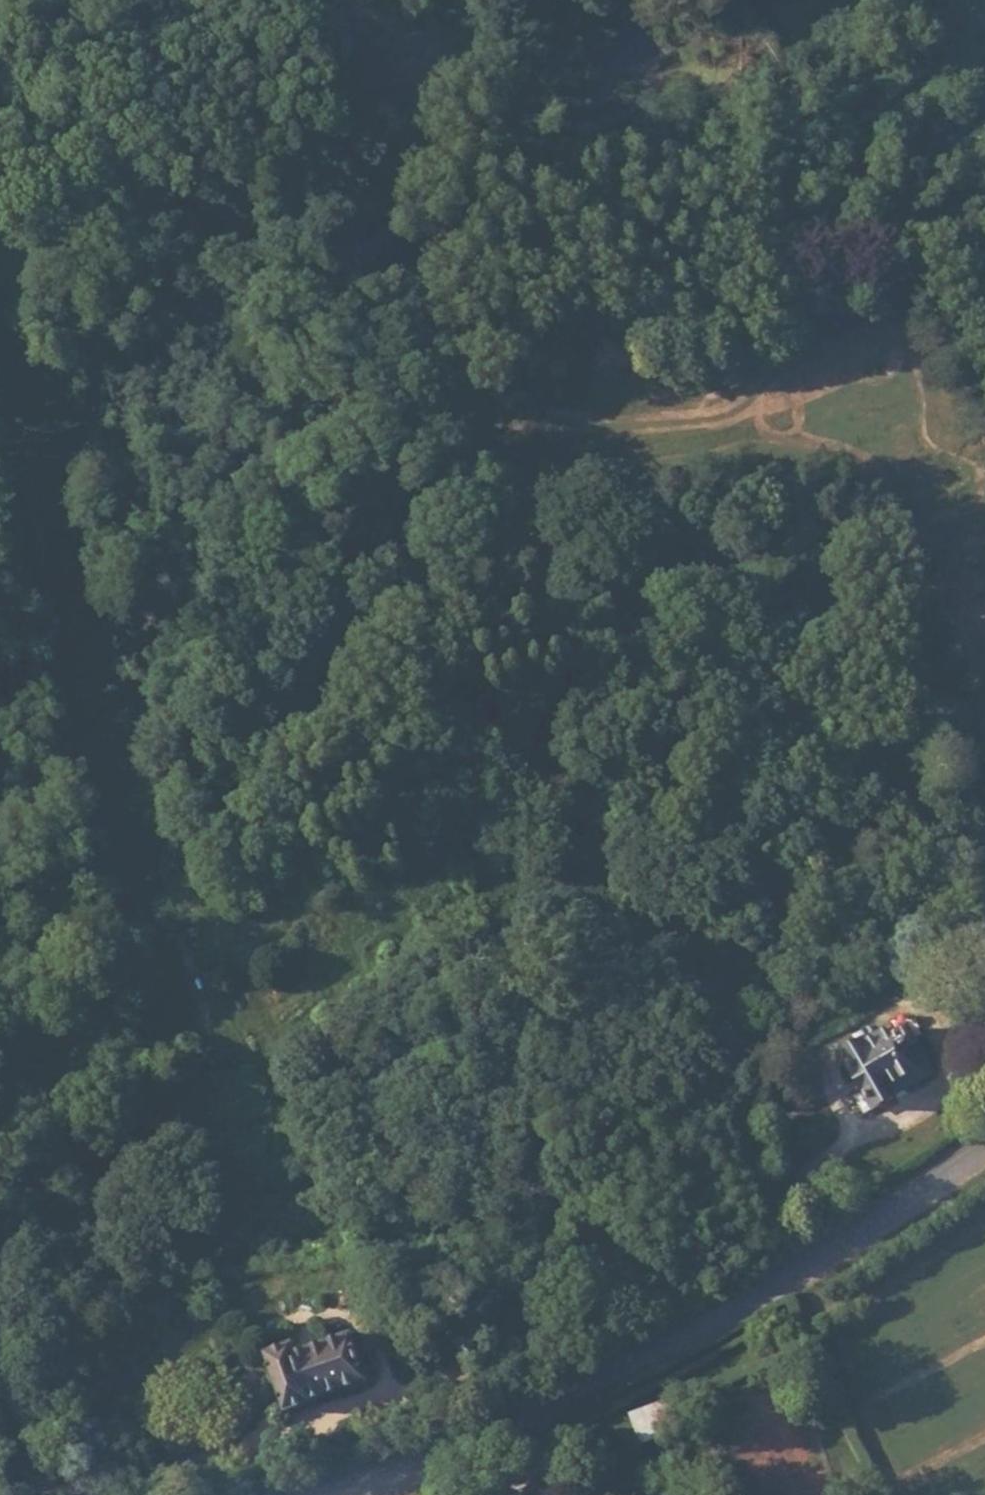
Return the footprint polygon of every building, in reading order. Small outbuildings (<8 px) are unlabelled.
[(869,1043),(844,1053),(863,1097),(855,1101),(862,1116),(869,1113),(871,1118),(898,1106),(894,1099),(937,1080),(922,1049),(924,1048),(917,1032),(898,1041),(897,1035),(870,1047),(869,1043)] [(349,1331),(274,1359),(290,1406),(366,1380),(349,1331)] [(670,1402),(629,1417),(641,1451),(682,1435),(670,1402)]
